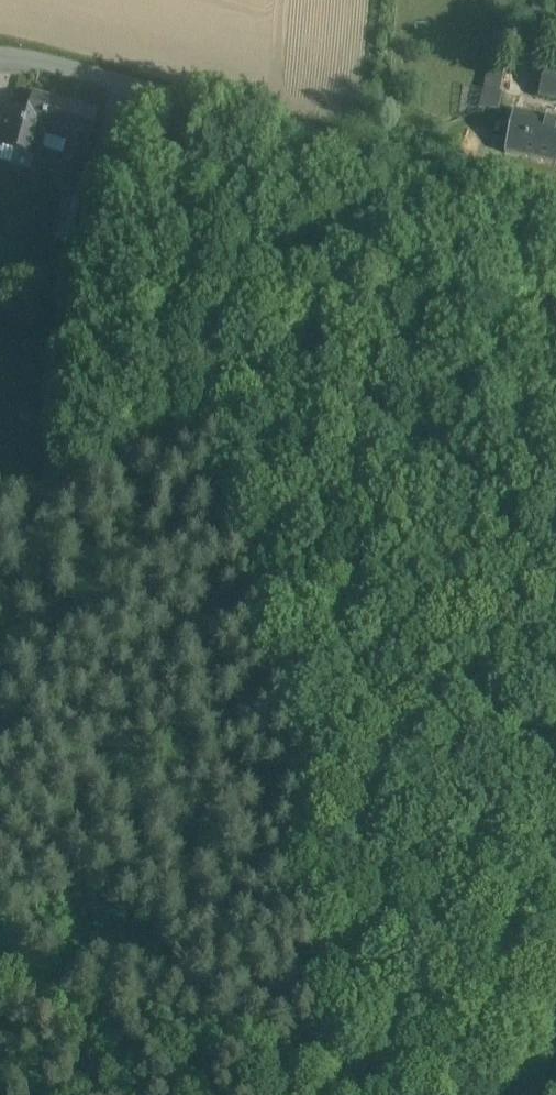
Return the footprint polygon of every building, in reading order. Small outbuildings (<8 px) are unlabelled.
[(550,58),(548,71),(546,70),(541,96),(555,100),(555,59),(550,58)] [(479,89),(482,90),(496,94),(502,72),(485,67),(479,89)] [(496,94),(482,90),(478,107),(498,112),(503,95),(496,94)] [(27,117),(7,111),(0,137),(0,146),(14,150),(16,153),(29,157),(32,155),(36,156),(42,134),(67,141),(61,163),(81,169),(97,113),(33,95),(27,117)] [(545,118),(514,110),(505,149),(536,157),(545,118)] [(545,118),(536,157),(555,161),(555,120),(545,118)] [(94,207),(68,200),(58,239),(84,246),(94,207)]
